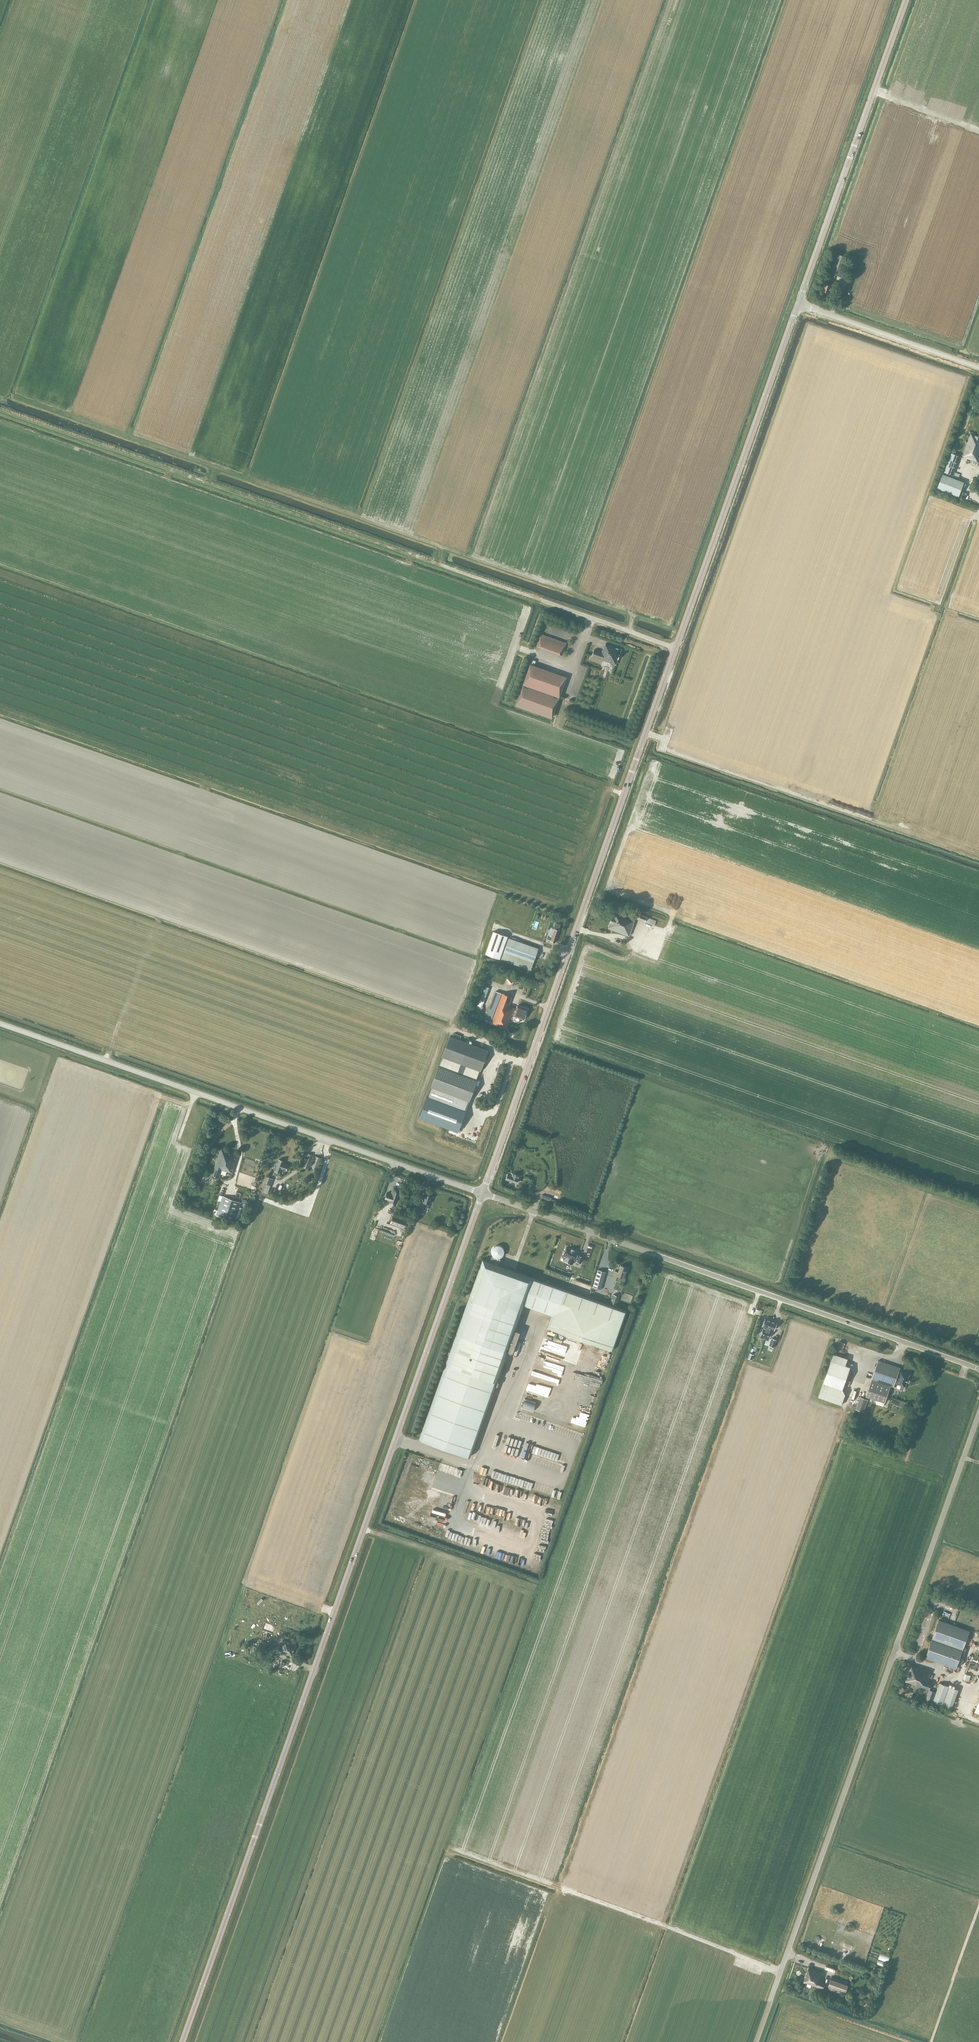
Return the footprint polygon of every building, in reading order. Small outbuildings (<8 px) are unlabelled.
[(823,291),(829,293),(831,286),(833,287),(834,285),(826,282),(823,291)] [(967,458),(975,461),(974,464),(978,465),(978,462),(978,461),(978,436),(971,433),(967,444),(964,443),(961,451),(959,455),(967,458)] [(951,453),(944,472),(952,475),(959,456),(951,453)] [(938,488),(959,496),(964,482),(943,474),(938,488)] [(540,634),(536,646),(564,656),(568,644),(540,634)] [(615,665),(616,665),(616,664),(621,649),(606,643),(604,647),(603,647),(602,651),(594,649),(592,656),(615,665)] [(559,696),(565,678),(531,665),(524,684),(559,696)] [(524,684),(518,700),(553,712),(559,696),(524,684)] [(634,924),(633,923),(635,919),(615,911),(612,916),(610,922),(608,928),(629,936),(634,924)] [(645,922),(654,925),(656,921),(647,917),(637,913),(635,918),(645,922)] [(547,939),(550,940),(551,941),(550,942),(553,943),(554,942),(555,942),(560,930),(558,930),(559,924),(554,922),(552,928),(554,929),(551,936),(548,935),(547,939)] [(507,939),(493,934),(485,955),(500,960),(507,939)] [(501,959),(531,970),(538,948),(509,938),(501,959)] [(475,1013),(479,1015),(489,988),(485,986),(475,1013)] [(485,1020),(491,1022),(502,993),(496,991),(485,1020)] [(510,1005),(509,1005),(512,997),(502,993),(491,1023),(506,1029),(514,1008),(509,1006),(510,1005)] [(514,1015),(524,1019),(528,1009),(517,1005),(514,1015)] [(480,1071),(488,1050),(450,1036),(442,1057),(480,1071)] [(431,1087),(469,1101),(476,1080),(439,1066),(431,1087)] [(221,1149),(218,1159),(215,1158),(214,1161),(216,1162),(212,1174),(219,1177),(222,1170),(228,1151),(221,1149)] [(228,1151),(222,1170),(227,1172),(227,1171),(232,1172),(238,1155),(228,1151)] [(303,1167),(308,1169),(313,1155),(307,1153),(303,1167)] [(311,1168),(317,1170),(321,1158),(315,1156),(311,1168)] [(276,1167),(275,1166),(274,1170),(280,1172),(282,1168),(286,1170),(288,1165),(284,1163),(284,1161),(279,1159),(276,1167)] [(506,1179),(517,1183),(519,1175),(511,1172),(510,1175),(508,1174),(506,1179)] [(261,1191),(268,1193),(273,1178),(266,1176),(261,1191)] [(189,1185),(186,1193),(192,1195),(195,1187),(189,1185)] [(397,1203),(400,1190),(393,1188),(392,1193),(387,1192),(385,1200),(397,1203)] [(430,1204),(432,1196),(431,1196),(431,1195),(429,1194),(428,1195),(425,1194),(419,1213),(423,1215),(425,1209),(424,1208),(426,1203),(430,1204)] [(550,1202),(555,1204),(556,1201),(551,1199),(551,1198),(543,1195),(541,1199),(550,1202)] [(216,1215),(235,1222),(241,1202),(223,1196),(216,1215)] [(385,1210),(393,1213),(396,1206),(387,1203),(385,1210)] [(393,1216),(390,1223),(405,1228),(407,1221),(393,1216)] [(504,1249),(503,1248),(503,1247),(502,1247),(502,1246),(501,1246),(500,1245),(499,1245),(498,1245),(497,1245),(496,1245),(495,1245),(495,1246),(494,1246),(493,1247),(492,1247),(492,1248),(492,1249),(491,1250),(491,1251),(491,1252),(491,1253),(491,1254),(492,1255),(492,1256),(491,1256),(489,1262),(482,1259),(471,1293),(480,1296),(476,1307),(467,1304),(419,1439),(470,1457),(507,1351),(512,1353),(520,1332),(515,1330),(524,1305),(552,1315),(547,1327),(613,1350),(627,1310),(498,1265),(500,1259),(500,1258),(501,1257),(502,1257),(502,1256),(503,1256),(503,1255),(504,1254),(504,1253),(504,1252),(504,1251),(504,1250),(504,1249)] [(566,1257),(565,1261),(572,1264),(574,1260),(577,1261),(577,1262),(581,1263),(583,1257),(578,1255),(579,1252),(566,1247),(563,1256),(566,1257)] [(612,1278),(617,1280),(619,1276),(625,1279),(629,1268),(620,1265),(618,1272),(615,1270),(612,1278)] [(610,1303),(616,1305),(619,1297),(613,1294),(610,1303)] [(762,1334),(769,1337),(772,1332),(771,1331),(772,1330),(774,1330),(777,1322),(765,1318),(762,1326),(765,1327),(764,1329),(762,1334)] [(819,1397),(843,1405),(846,1394),(843,1389),(851,1367),(846,1365),(848,1358),(834,1354),(819,1397)] [(897,1377),(900,1368),(878,1360),(866,1396),(885,1403),(891,1386),(894,1387),(894,1386),(896,1387),(897,1384),(906,1387),(910,1374),(901,1372),(899,1378),(897,1377)] [(579,1375),(577,1382),(600,1387),(602,1380),(579,1375)] [(519,1383),(511,1409),(519,1411),(528,1386),(519,1383)] [(856,1409),(864,1412),(868,1400),(861,1397),(856,1409)] [(556,1417),(588,1426),(593,1408),(594,1407),(585,1404),(584,1410),(591,1411),(590,1414),(569,1408),(569,1410),(559,1408),(556,1417)] [(413,1479),(418,1457),(413,1456),(408,1478),(413,1479)] [(926,1657),(956,1668),(970,1630),(939,1619),(926,1657)] [(240,1627),(237,1634),(242,1636),(245,1630),(240,1627)] [(287,1654),(292,1655),(296,1645),(283,1640),(281,1643),(283,1644),(282,1648),(283,1648),(281,1652),(287,1654)] [(245,1653),(255,1657),(257,1650),(266,1653),(268,1647),(259,1644),(249,1641),(245,1653)] [(930,1676),(929,1676),(931,1672),(930,1672),(911,1665),(905,1681),(929,1689),(932,1682),(929,1680),(930,1676)] [(971,1675),(972,1673),(966,1671),(965,1673),(963,1679),(969,1681),(971,1675)] [(943,1705),(952,1708),(958,1689),(940,1683),(936,1692),(932,1690),(928,1700),(943,1705)] [(882,1951),(880,1956),(889,1959),(891,1954),(882,1951)] [(823,1976),(824,1972),(809,1967),(804,1982),(823,1988),(826,1981),(822,1980),(823,1977),(823,1976)] [(832,1991),(838,1993),(839,1989),(846,1992),(849,1983),(831,1976),(829,1986),(833,1987),(832,1991)]
